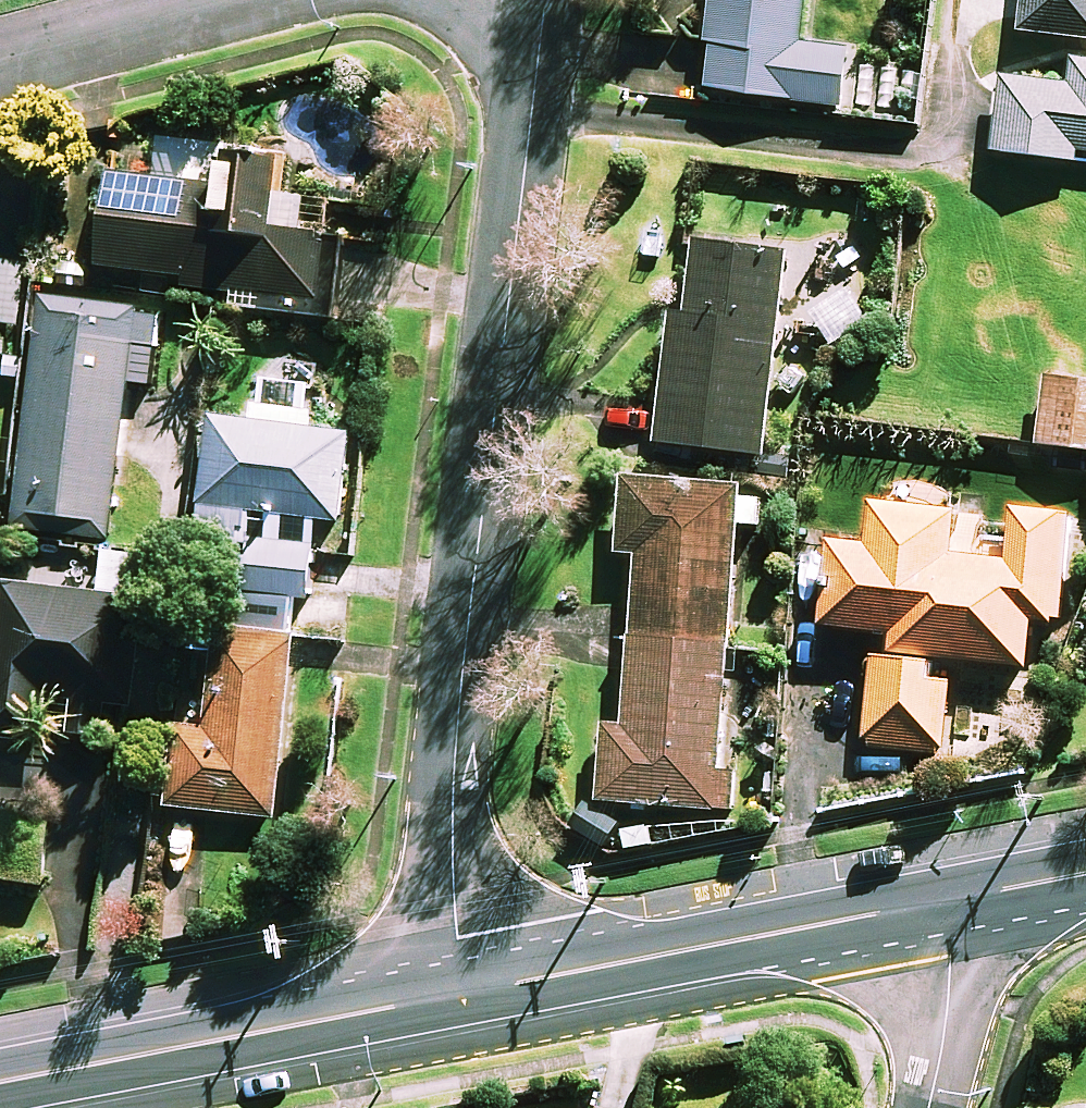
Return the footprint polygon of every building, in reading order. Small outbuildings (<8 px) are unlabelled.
[(702,92),(843,107),(848,52),(804,48),(809,0),(712,0),(702,92)] [(1024,34),(1085,40),(1085,0),(1028,0),(1024,34)] [(1070,64),(1069,88),(999,84),(995,155),(1085,160),(1085,65),(1070,64)] [(290,162),(185,150),(182,180),(115,173),(104,268),(190,278),(189,288),(262,296),(261,311),(337,320),(346,239),(282,232),(290,162)] [(789,253),(698,242),(689,314),(675,312),(659,445),(765,457),(789,253)] [(23,326),(30,267),(0,263),(0,323),(23,326)] [(854,290),(810,319),(833,356),(878,327),(854,290)] [(163,313),(46,299),(18,531),(115,543),(134,384),(155,386),(163,313)] [(1048,378),(1040,447),(1085,452),(1085,382),(1048,378)] [(315,432),(318,409),(262,403),(260,426),(216,422),(204,548),(251,553),(247,595),(313,602),(321,521),(347,524),(356,436),(315,432)] [(759,526),(761,497),(741,495),(741,489),(626,481),(621,555),(641,556),(629,729),(607,727),(602,803),(735,813),(738,769),(723,768),(741,525),(759,526)] [(957,515),(876,508),(872,548),(830,545),(823,628),(877,633),(867,748),(944,755),(950,682),(932,680),(933,660),(1028,668),(1033,621),(1061,624),(1070,518),(1016,514),(1012,564),(953,559),(957,515)] [(110,556),(106,596),(9,586),(0,674),(0,738),(49,743),(54,698),(138,707),(153,560),(110,556)] [(281,819),(299,643),(220,635),(211,730),(183,728),(175,809),(281,819)]
